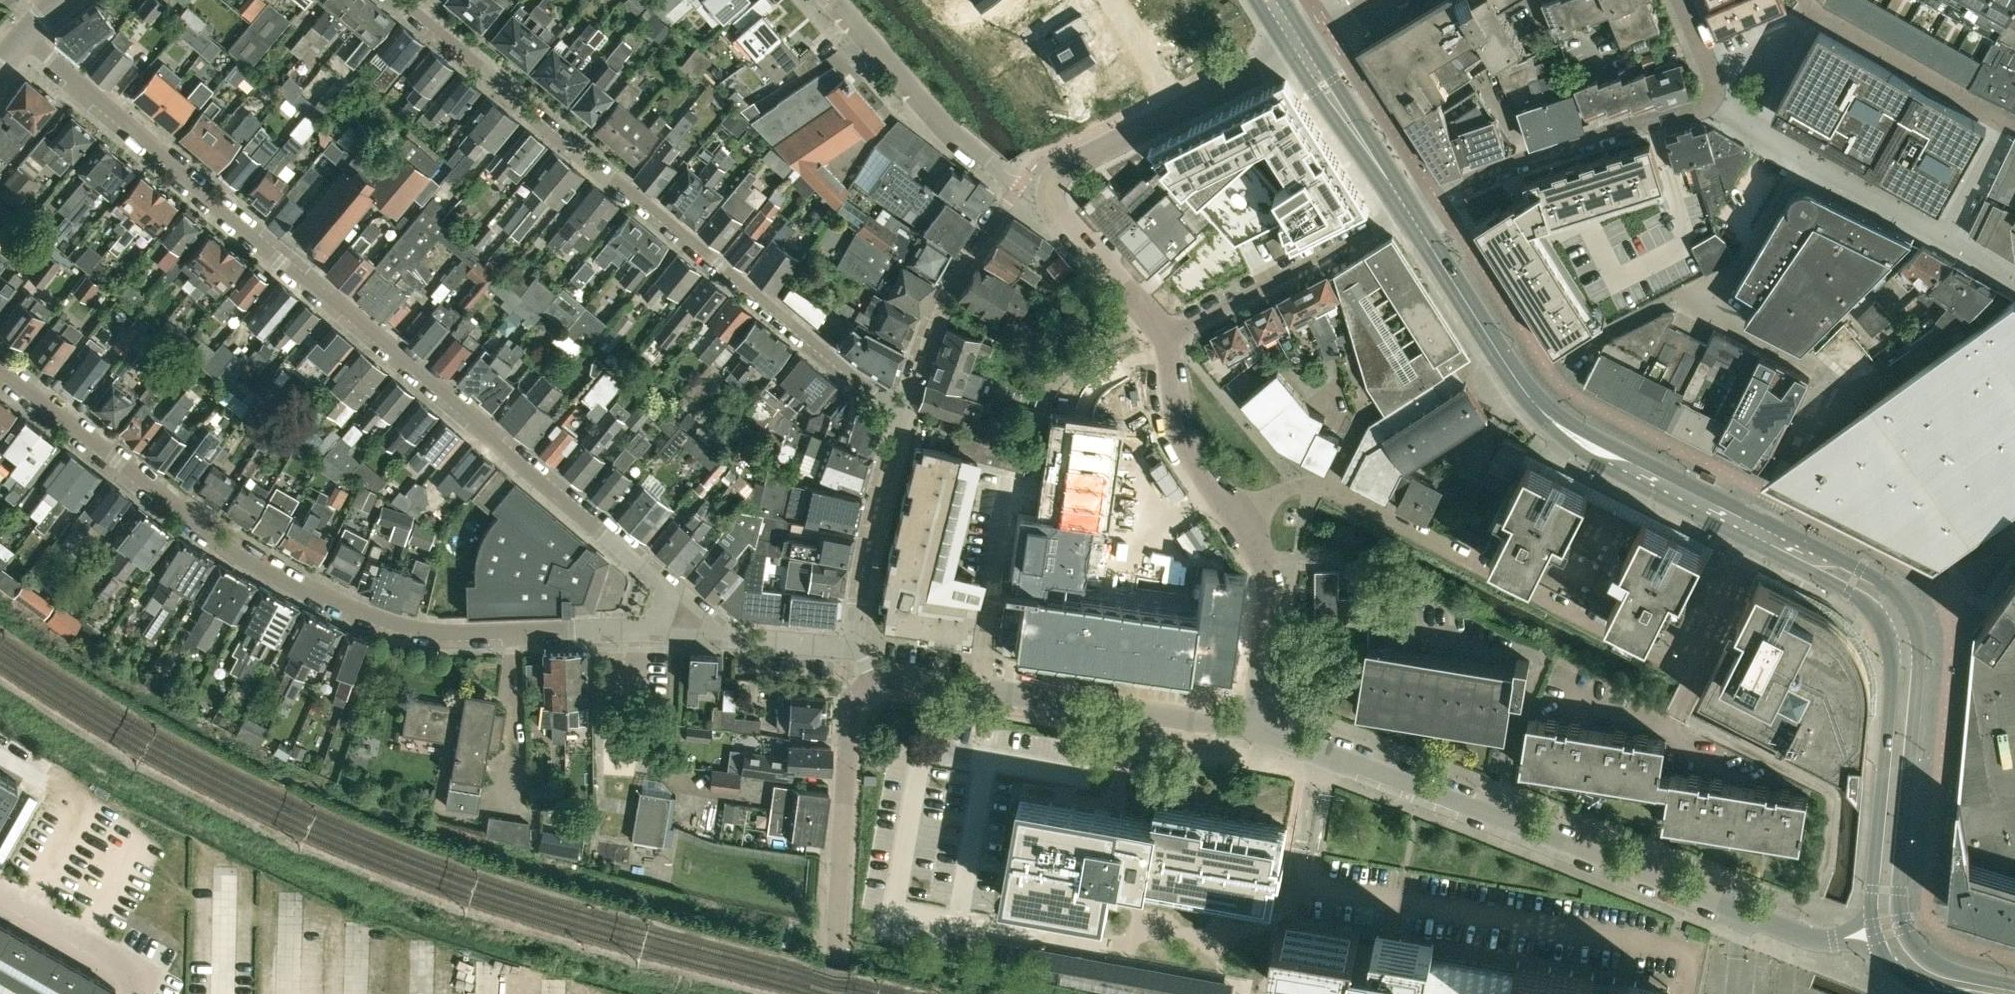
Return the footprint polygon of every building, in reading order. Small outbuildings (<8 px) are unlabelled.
[(150,21),(164,4),(159,0),(144,0),(137,9),(150,21)] [(236,9),(251,22),(269,1),(268,0),(243,0),(236,9)] [(308,0),(280,0),(296,14),(304,4),(308,0)] [(376,2),(373,0),(346,0),(319,33),(312,42),(310,43),(319,50),(343,21),(353,30),(376,2)] [(326,8),(311,26),(319,33),(346,0),(317,0),(326,8)] [(474,0),(446,0),(447,1),(445,4),(453,10),(455,8),(462,14),(474,0)] [(462,14),(470,20),(468,23),(476,29),(477,27),(479,28),(491,14),(497,18),(510,2),(508,0),(474,0),(462,14)] [(623,1),(637,13),(645,4),(641,0),(624,0),(623,1)] [(649,7),(654,11),(661,17),(681,0),(657,0),(649,7)] [(669,23),(696,0),(681,0),(661,17),(669,23)] [(721,18),(743,0),(705,0),(721,18)] [(780,34),(762,13),(772,4),(769,0),(756,0),(743,11),(733,19),(742,29),(735,34),(755,56),(780,34)] [(1030,1),(1014,12),(1031,37),(1051,24),(1056,32),(1081,16),(1071,0),(1065,0),(1059,4),(1057,0),(1029,0),(1030,1)] [(1488,52),(1457,0),(1441,0),(1361,48),(1407,119),(1407,118),(1441,97),(1472,76),(1466,66),(1488,52)] [(1500,6),(1510,0),(1457,0),(1488,52),(1494,62),(1498,70),(1530,55),(1500,6)] [(1646,31),(1661,25),(1651,0),(1543,0),(1557,35),(1577,27),(1574,22),(1591,15),(1594,22),(1608,16),(1619,42),(1635,35),(1639,45),(1651,41),(1646,31)] [(1707,8),(1718,34),(1740,24),(1730,0),(1727,0),(1707,8)] [(1740,24),(1763,14),(1757,0),(1730,0),(1740,24)] [(1763,14),(1785,5),(1783,0),(1757,0),(1763,14)] [(1823,4),(1833,10),(1838,1),(1836,0),(1826,0),(1823,4)] [(1836,12),(1848,18),(1858,0),(1843,0),(1841,3),(1836,12)] [(1848,18),(1860,25),(1864,16),(1869,9),(1873,0),(1858,0),(1848,18)] [(1946,10),(1948,7),(1952,0),(1929,0),(1946,10)] [(1946,10),(1997,38),(1999,35),(2014,7),(2014,0),(1952,0),(1948,7),(1946,10)] [(245,29),(227,50),(250,68),(267,47),(291,20),(269,1),(251,22),(245,29)] [(78,59),(89,46),(115,28),(95,2),(56,31),(55,31),(55,40),(56,40),(78,59)] [(376,2),(353,30),(363,38),(344,60),(353,67),(371,45),(372,45),(394,18),(376,2)] [(1877,2),(1872,11),(1881,16),(1886,7),(1877,2)] [(508,53),(544,11),(536,5),(528,14),(519,6),(491,39),(493,40),(491,43),(499,49),(501,47),(508,53)] [(186,20),(199,30),(201,28),(206,22),(186,6),(179,14),(186,20)] [(1886,7),(1881,16),(1891,21),(1896,12),(1886,7)] [(1969,87),(1999,101),(2014,108),(2014,7),(1999,35),(1997,38),(1984,61),(1979,71),(1974,78),(1969,87)] [(523,66),(525,67),(545,44),(536,36),(551,18),(544,11),(508,53),(515,59),(513,62),(521,68),(523,66)] [(669,23),(661,17),(654,11),(640,28),(659,43),(673,26),(669,23)] [(1872,11),(1868,18),(1877,23),(1881,16),(1872,11)] [(1890,31),(1885,39),(1897,46),(1911,21),(1899,14),(1894,23),(1890,31)] [(1061,46),(1047,54),(1062,77),(1096,56),(1086,41),(1095,35),(1082,16),(1081,16),(1056,32),(1053,34),(1061,46)] [(1881,16),(1877,23),(1886,29),(1891,21),(1881,16)] [(1868,18),(1863,27),(1872,32),(1877,23),(1868,18)] [(201,28),(199,30),(186,20),(178,30),(201,50),(212,37),(201,28)] [(1911,21),(1897,46),(1908,52),(1913,44),(1917,36),(1922,27),(1911,21)] [(423,42),(400,23),(378,49),(390,59),(374,79),(384,88),(423,42)] [(1877,23),(1872,32),(1873,32),(1882,37),(1886,29),(1877,23)] [(124,50),(132,40),(120,29),(88,67),(110,86),(133,58),(124,50)] [(597,29),(586,42),(548,87),(553,92),(551,94),(561,102),(563,100),(564,101),(585,77),(575,70),(605,35),(597,29)] [(1926,29),(1921,38),(1930,43),(1935,35),(1926,29)] [(1987,124),(1820,30),(1773,114),(1940,208),(1987,124)] [(299,57),(310,43),(312,42),(304,35),(303,34),(290,49),(299,57)] [(799,74),(821,60),(810,46),(799,56),(780,34),(755,56),(775,79),(791,64),(799,74)] [(548,87),(586,42),(578,35),(568,47),(559,40),(531,72),(533,74),(531,76),(538,83),(540,81),(548,87)] [(1935,35),(1930,43),(1939,48),(1944,40),(1935,35)] [(619,68),(617,67),(633,48),(622,38),(605,59),(606,60),(590,79),(592,81),(573,104),(576,107),(575,109),(585,118),(587,116),(591,119),(611,95),(602,88),(619,68)] [(1921,38),(1916,46),(1926,51),(1930,43),(1921,38)] [(1938,58),(1934,66),(1945,73),(1959,48),(1948,42),(1938,58)] [(1930,43),(1926,51),(1935,56),(1939,48),(1930,43)] [(695,78),(711,58),(696,45),(679,65),(695,78)] [(1916,46),(1912,54),(1921,59),(1926,51),(1916,46)] [(1959,48),(1945,73),(1957,79),(1971,55),(1959,48)] [(405,123),(419,106),(453,67),(431,49),(405,79),(414,87),(407,96),(409,97),(394,114),(405,123)] [(1926,51),(1921,59),(1930,64),(1935,56),(1926,51)] [(1112,53),(1104,58),(1110,68),(1119,63),(1112,53)] [(1531,80),(1539,77),(1532,54),(1530,55),(1498,70),(1506,90),(1531,80)] [(1974,57),(1969,65),(1979,71),(1983,62),(1974,57)] [(239,60),(225,76),(227,78),(228,78),(235,85),(243,76),(249,68),(239,60)] [(152,111),(174,85),(182,76),(163,61),(134,96),(143,103),(144,106),(148,109),(150,110),(152,111)] [(1540,77),(1548,74),(1544,61),(1536,64),(1540,77)] [(1648,73),(1658,100),(1660,103),(1693,93),(1682,63),(1648,73)] [(864,134),(882,118),(844,74),(843,76),(833,65),(819,75),(818,74),(779,101),(780,102),(752,121),(759,129),(826,197),(837,207),(848,188),(821,161),(863,132),(864,134)] [(1969,65),(1965,73),(1974,78),(1979,71),(1969,65)] [(1658,100),(1648,73),(1647,69),(1624,78),(1622,73),(1600,81),(1598,76),(1575,85),(1588,116),(1610,108),(1612,113),(1628,107),(1630,112),(1658,100)] [(480,89),(458,71),(438,96),(438,97),(425,113),(438,124),(452,108),(459,114),(480,89)] [(1965,73),(1960,81),(1969,87),(1974,78),(1965,73)] [(300,91),(304,87),(290,74),(279,87),(293,100),(300,91)] [(1548,74),(1539,77),(1557,134),(1584,125),(1571,87),(1554,93),(1548,74)] [(1529,107),(1522,110),(1532,142),(1557,134),(1539,77),(1531,80),(1536,97),(1526,100),(1529,107)] [(1286,79),(1150,147),(1165,164),(1213,218),(1230,237),(1257,224),(1261,232),(1284,220),(1292,248),(1370,209),(1286,79)] [(55,103),(54,102),(54,98),(48,92),(44,93),(29,80),(24,80),(0,113),(0,152),(7,159),(55,103)] [(171,128),(193,102),(199,107),(214,90),(201,80),(187,96),(174,85),(152,111),(155,114),(156,116),(160,119),(163,120),(171,128)] [(614,144),(637,116),(626,107),(639,91),(628,81),(614,98),(617,101),(595,128),(614,144)] [(1441,97),(1407,118),(1443,174),(1463,167),(1464,167),(1462,158),(1470,155),(1471,158),(1472,158),(1473,161),(1481,158),(1481,160),(1517,147),(1517,146),(1509,148),(1506,142),(1512,139),(1477,87),(1445,109),(1441,97)] [(729,99),(740,110),(751,103),(738,89),(729,99)] [(300,91),(293,100),(308,113),(315,104),(300,91)] [(315,104),(308,113),(318,121),(334,102),(324,94),(319,100),(315,104)] [(455,164),(502,108),(487,95),(464,124),(471,130),(448,158),(455,164)] [(212,116),(221,105),(213,98),(203,109),(181,135),(190,143),(190,146),(194,148),(196,149),(199,151),(221,125),(212,116)] [(753,102),(751,103),(740,110),(748,119),(759,111),(753,102)] [(737,135),(738,136),(745,127),(750,121),(740,113),(734,107),(721,122),(733,132),(737,135)] [(455,180),(474,157),(486,142),(494,149),(517,120),(502,108),(455,164),(448,174),(455,180)] [(248,138),(262,121),(250,110),(231,133),(221,125),(199,151),(201,153),(203,156),(206,158),(208,159),(217,167),(244,135),(248,138)] [(315,123),(305,114),(296,125),(307,133),(315,123)] [(637,116),(614,144),(633,160),(657,133),(656,132),(667,120),(659,114),(649,126),(637,116)] [(676,168),(668,161),(678,148),(674,145),(692,123),(683,115),(664,137),(665,138),(634,176),(655,193),(676,168)] [(73,161),(94,136),(91,133),(90,130),(86,127),(83,126),(72,117),(53,140),(45,133),(32,148),(61,173),(72,160),(73,161)] [(898,119),(883,136),(895,144),(908,127),(898,119)] [(1705,123),(1686,129),(1703,186),(1712,217),(1750,153),(1743,148),(1744,146),(1715,128),(1708,131),(1705,123)] [(360,133),(350,125),(337,140),(347,148),(360,133)] [(252,154),(270,133),(261,126),(222,171),(239,185),(259,160),(252,154)] [(908,127),(895,144),(904,151),(918,134),(908,127)] [(546,144),(526,128),(491,170),(502,180),(508,172),(516,179),(546,144)] [(1667,134),(1661,136),(1672,173),(1687,168),(1693,189),(1703,186),(1686,129),(1667,134)] [(276,174),(290,157),(292,159),(304,144),(291,134),(280,147),(254,178),(257,181),(249,191),(255,196),(254,197),(256,199),(256,202),(261,206),(263,205),(265,207),(286,183),(276,174)] [(913,157),(926,140),(918,134),(904,151),(913,157)] [(904,151),(895,144),(883,136),(875,145),(908,170),(916,160),(913,157),(904,151)] [(292,230),(323,255),(374,195),(396,214),(428,176),(428,175),(439,163),(408,137),(385,165),(362,145),(342,168),(343,169),(292,230)] [(1989,191),(2014,204),(2014,137),(1989,191)] [(330,140),(321,150),(340,166),(350,154),(342,147),(341,149),(330,140)] [(926,140),(913,157),(916,160),(920,163),(933,146),(926,140)] [(70,211),(117,155),(109,148),(109,146),(105,142),(103,143),(100,141),(77,168),(86,176),(62,204),(70,211)] [(1503,210),(1477,226),(1540,325),(1547,321),(1553,331),(1547,335),(1556,349),(1561,346),(1596,324),(1595,322),(1533,227),(1664,186),(1651,143),(1636,147),(1637,151),(1624,155),(1623,151),(1609,156),(1610,159),(1597,163),(1596,160),(1581,164),(1582,168),(1569,172),(1568,168),(1554,173),(1555,176),(1542,180),(1541,177),(1525,182),(1530,197),(1516,203),(1515,202),(1514,203),(1503,210)] [(781,153),(773,146),(765,154),(773,161),(781,153)] [(933,146),(920,163),(928,168),(940,151),(933,146)] [(678,213),(728,153),(721,147),(698,174),(687,166),(660,198),(678,213)] [(511,231),(568,162),(553,150),(528,180),(535,187),(503,225),(511,231)] [(719,176),(724,170),(734,159),(728,153),(678,213),(695,227),(730,185),(719,176)] [(781,153),(773,161),(785,173),(793,165),(781,153)] [(112,197),(135,170),(132,168),(132,165),(128,162),(126,162),(117,155),(70,211),(66,215),(74,222),(102,189),(112,197)] [(518,238),(538,213),(550,199),(558,205),(583,175),(568,162),(511,231),(518,238)] [(1110,180),(1084,203),(1148,275),(1213,218),(1165,164),(1152,176),(1150,174),(1149,176),(1147,173),(1123,195),(1110,180)] [(295,200),(310,183),(319,172),(310,165),(266,218),(283,232),(304,207),(295,200)] [(903,217),(910,208),(930,221),(956,241),(971,219),(948,202),(949,201),(935,190),(934,192),(926,186),(925,189),(893,165),(871,193),(903,217)] [(952,198),(974,214),(990,193),(989,187),(965,169),(961,173),(951,165),(933,189),(935,190),(949,201),(952,198)] [(0,186),(0,193),(5,197),(17,207),(38,183),(32,178),(25,173),(17,166),(0,186)] [(719,247),(740,221),(754,205),(745,197),(752,188),(748,184),(756,175),(749,169),(736,185),(699,230),(719,247)] [(122,233),(158,190),(149,182),(150,179),(146,176),(143,176),(140,175),(118,201),(119,201),(113,208),(124,217),(115,227),(122,233)] [(555,249),(560,243),(603,191),(588,178),(562,209),(570,216),(558,230),(556,228),(545,242),(555,249)] [(1912,238),(1812,188),(1806,187),(1801,187),(1796,190),(1792,194),(1738,285),(1760,298),(1746,317),(1803,346),(1913,238),(1912,238)] [(163,221),(176,205),(174,203),(174,199),(170,197),(167,197),(158,190),(122,233),(111,245),(119,251),(138,229),(149,238),(154,231),(155,231),(158,228),(161,227),(164,224),(163,221)] [(567,250),(573,242),(581,249),(618,204),(603,191),(560,243),(567,250)] [(437,199),(433,196),(432,195),(422,208),(424,210),(437,221),(448,208),(437,199)] [(838,208),(837,207),(826,197),(806,225),(820,235),(838,208)] [(2014,222),(2014,211),(1986,197),(1969,232),(2014,260),(2014,251),(2012,226),(2014,221),(2014,222)] [(0,198),(0,213),(9,220),(11,217),(16,211),(1,199),(0,198)] [(755,236),(771,217),(780,207),(770,198),(745,228),(745,227),(724,251),(743,267),(763,243),(755,236)] [(177,254),(201,226),(193,219),(193,215),(187,210),(183,210),(182,210),(161,235),(172,244),(169,247),(177,254)] [(868,214),(857,229),(896,257),(898,255),(934,279),(951,249),(891,210),(881,223),(868,214)] [(9,220),(8,221),(15,227),(23,216),(16,211),(11,217),(9,220)] [(619,265),(627,255),(648,229),(630,214),(593,258),(604,267),(611,258),(619,265)] [(73,223),(65,216),(54,230),(62,237),(73,223)] [(995,241),(1023,260),(1031,248),(1044,256),(1052,244),(1040,235),(1041,235),(1017,219),(1010,220),(995,241)] [(362,251),(370,241),(379,230),(369,222),(352,242),(351,242),(328,270),(350,289),(373,261),(362,251)] [(497,228),(490,222),(475,241),(482,247),(497,228)] [(771,239),(748,271),(774,291),(773,292),(775,293),(799,259),(780,246),(794,228),(786,222),(771,239)] [(648,229),(627,255),(634,262),(620,280),(630,288),(667,244),(648,229)] [(889,293),(919,310),(932,283),(895,260),(896,257),(857,229),(845,253),(837,265),(862,280),(877,287),(878,286),(889,293)] [(1276,257),(1292,249),(1286,229),(1267,239),(1276,257)] [(47,239),(35,230),(30,236),(49,251),(51,248),(54,245),(47,239)] [(190,291),(227,247),(218,241),(218,237),(215,234),(212,235),(209,233),(187,259),(188,259),(182,266),(192,274),(183,285),(190,291)] [(1472,357),(1429,290),(1394,235),(1367,251),(1368,252),(1336,273),(1369,383),(1387,411),(1457,367),(1472,357)] [(1712,237),(1693,247),(1706,273),(1736,258),(1735,257),(1728,243),(1718,235),(1712,237)] [(396,241),(352,291),(386,319),(409,293),(415,285),(415,286),(417,284),(406,276),(419,260),(418,260),(396,241)] [(1022,260),(1023,260),(995,241),(982,261),(1011,279),(1016,271),(1034,283),(1040,273),(1022,260)] [(1925,288),(1954,262),(1925,245),(1923,244),(1894,273),(1906,284),(1914,277),(1925,288)] [(76,263),(88,273),(102,257),(90,247),(76,263)] [(222,288),(244,262),(242,260),(242,257),(238,254),(235,254),(227,247),(190,291),(197,297),(206,286),(216,295),(222,288)] [(0,251),(0,271),(10,258),(0,251)] [(62,264),(48,253),(30,276),(44,287),(62,264)] [(699,271),(678,253),(643,295),(652,302),(664,287),(677,298),(699,271)] [(1059,280),(1073,267),(1060,254),(1047,266),(1059,280)] [(469,308),(487,286),(496,275),(476,259),(468,268),(481,278),(461,301),(469,308)] [(570,276),(578,284),(579,284),(593,268),(583,260),(570,276)] [(182,267),(176,262),(163,277),(170,283),(182,267)] [(1950,301),(1976,275),(1954,262),(1925,288),(1920,292),(1930,303),(1926,308),(1931,311),(1933,313),(1946,298),(1950,301)] [(959,299),(994,319),(1002,305),(1021,316),(1031,298),(1012,287),(1014,285),(979,265),(959,299)] [(250,267),(213,311),(222,319),(239,299),(246,305),(267,281),(250,267)] [(23,278),(15,271),(1,289),(0,288),(0,307),(23,278)] [(553,297),(558,290),(536,273),(527,285),(520,295),(523,297),(541,312),(553,297)] [(74,293),(86,302),(100,283),(89,274),(74,293)] [(520,295),(508,285),(496,275),(487,286),(503,300),(499,304),(509,313),(513,309),(523,297),(520,295)] [(725,292),(704,275),(683,300),(683,301),(654,335),(667,345),(695,311),(704,318),(725,292)] [(1970,314),(1997,287),(1976,275),(1950,301),(1946,298),(1933,313),(1931,311),(1902,333),(1912,347),(1942,326),(1945,322),(1953,327),(1964,311),(1970,314)] [(520,295),(527,285),(516,276),(508,285),(520,295)] [(1342,355),(1336,336),(1338,335),(1325,311),(1339,303),(1336,297),(1338,296),(1328,276),(1305,288),(1331,338),(1335,356),(1342,355)] [(128,277),(114,294),(133,310),(147,294),(128,277)] [(793,280),(781,298),(814,326),(829,303),(793,280)] [(280,282),(248,321),(265,335),(298,297),(280,282)] [(1331,338),(1305,288),(1282,300),(1292,320),(1294,319),(1297,325),(1311,317),(1324,342),(1327,358),(1335,356),(1331,338)] [(36,301),(38,297),(29,290),(20,302),(20,301),(0,327),(11,336),(9,338),(17,345),(19,342),(22,344),(48,310),(36,301)] [(710,362),(719,351),(750,313),(729,296),(708,322),(717,329),(698,352),(710,362)] [(541,313),(541,312),(523,297),(513,309),(532,325),(541,313)] [(853,318),(858,320),(869,328),(905,347),(906,345),(916,316),(917,314),(884,297),(873,317),(859,308),(853,318)] [(2010,510),(2014,506),(2014,298),(1873,402),(1861,411),(1852,423),(1804,490),(1844,510),(1933,555),(1943,560),(1947,556),(2010,510)] [(1877,299),(1858,317),(1874,335),(1894,316),(1877,299)] [(549,301),(541,311),(564,329),(573,318),(552,301),(551,300),(549,301)] [(319,315),(302,301),(270,339),(279,347),(291,332),(299,339),(319,315)] [(451,305),(449,308),(441,301),(409,339),(426,354),(461,313),(451,305)] [(1274,304),(1250,316),(1261,337),(1263,336),(1266,342),(1281,334),(1291,355),(1297,364),(1307,361),(1284,317),(1281,319),(1274,304)] [(1629,402),(1669,324),(1676,311),(1675,310),(1674,312),(1664,314),(1663,312),(1610,339),(1610,340),(1606,342),(1602,349),(1601,349),(1585,380),(1629,402)] [(632,321),(620,311),(600,336),(612,346),(632,321)] [(50,366),(53,369),(82,332),(60,314),(51,325),(31,351),(42,360),(40,363),(48,369),(50,366)] [(479,342),(468,333),(477,323),(466,314),(429,356),(451,374),(479,342)] [(124,356),(134,343),(137,339),(140,335),(149,323),(141,317),(139,315),(113,348),(116,350),(124,356)] [(577,316),(564,331),(584,348),(588,350),(600,335),(577,316)] [(738,376),(773,332),(756,318),(734,345),(744,354),(725,379),(731,383),(737,376),(738,376)] [(868,331),(869,328),(858,320),(837,345),(854,359),(887,380),(895,376),(903,350),(868,331)] [(1207,344),(1214,357),(1223,352),(1229,364),(1245,356),(1249,364),(1260,355),(1258,351),(1257,349),(1253,351),(1238,322),(1228,328),(1227,325),(1216,330),(1217,333),(1215,335),(1217,339),(1207,344)] [(1668,422),(1707,344),(1669,324),(1629,402),(1668,422)] [(177,326),(169,335),(179,344),(187,335),(177,326)] [(353,344),(333,327),(320,341),(317,339),(295,364),(308,375),(312,369),(323,379),(353,344)] [(969,369),(969,368),(976,349),(989,355),(992,345),(979,340),(947,328),(936,357),(969,369)] [(1762,352),(1761,352),(1715,328),(1707,344),(1668,422),(1715,445),(1762,352)] [(564,331),(561,329),(551,341),(574,360),(584,348),(564,331)] [(773,332),(738,376),(743,381),(757,364),(767,373),(790,346),(773,332)] [(83,353),(63,379),(73,386),(73,389),(77,393),(80,392),(84,395),(103,369),(93,361),(103,348),(88,337),(78,350),(83,353)] [(203,368),(217,351),(203,339),(189,356),(203,368)] [(272,348),(267,344),(265,343),(264,341),(262,343),(256,350),(267,358),(271,354),(274,350),(272,348)] [(479,353),(456,379),(473,394),(512,348),(505,342),(497,352),(494,355),(484,347),(479,353)] [(116,376),(93,406),(101,412),(102,414),(103,418),(109,422),(113,422),(115,423),(135,398),(122,388),(125,383),(120,378),(142,349),(134,343),(124,356),(111,373),(116,376)] [(217,351),(203,368),(225,386),(245,362),(223,343),(217,351)] [(512,348),(473,394),(491,408),(513,382),(504,374),(512,364),(520,354),(524,349),(516,343),(512,348)] [(327,411),(371,359),(356,346),(327,381),(334,387),(319,404),(327,411)] [(604,359),(616,371),(624,363),(612,351),(604,359)] [(804,375),(813,365),(796,351),(777,375),(789,385),(780,395),(785,399),(795,390),(797,392),(808,378),(804,375)] [(1762,352),(1715,445),(1763,469),(1810,377),(1762,352)] [(1288,366),(1297,364),(1291,355),(1283,360),(1288,366)] [(592,361),(590,372),(594,375),(604,364),(596,356),(594,358),(592,361)] [(984,373),(969,368),(969,369),(936,357),(928,380),(975,396),(984,373)] [(342,423),(356,406),(385,371),(371,359),(327,411),(342,423)] [(1267,368),(1260,359),(1254,364),(1261,373),(1267,368)] [(1113,381),(1107,372),(1099,360),(1076,376),(1091,399),(1114,383),(1113,381)] [(288,373),(279,365),(252,397),(264,407),(283,385),(280,382),(288,373)] [(785,399),(796,408),(797,409),(805,399),(817,408),(836,385),(813,365),(804,375),(808,378),(797,392),(795,390),(785,399)] [(1475,423),(1487,416),(1488,417),(1489,416),(1487,413),(1486,414),(1468,385),(1469,384),(1467,381),(1466,381),(1457,367),(1387,411),(1370,422),(1342,477),(1350,481),(1350,483),(1388,502),(1406,467),(1407,469),(1408,468),(1407,466),(1419,459),(1420,460),(1422,459),(1421,458),(1433,450),(1434,452),(1435,451),(1434,449),(1446,441),(1447,443),(1449,442),(1448,440),(1460,433),(1461,434),(1462,433),(1461,432),(1473,424),(1474,426),(1476,425),(1475,423)] [(647,391),(657,379),(644,368),(639,375),(634,380),(647,391)] [(622,384),(605,370),(582,398),(592,406),(598,399),(604,405),(622,384)] [(1342,442),(1344,438),(1340,436),(1319,426),(1325,415),(1312,409),(1279,370),(1242,401),(1279,444),(1289,450),(1303,458),(1327,470),(1341,442),(1342,442)] [(513,427),(552,381),(542,373),(526,392),(518,385),(495,412),(513,427)] [(737,376),(731,383),(737,388),(743,381),(738,376),(737,376)] [(150,411),(153,408),(157,403),(151,399),(163,384),(154,377),(139,397),(144,401),(121,430),(127,435),(130,438),(130,441),(134,444),(137,443),(140,446),(161,420),(150,411)] [(413,394),(393,377),(371,402),(372,403),(357,421),(367,429),(382,412),(391,419),(413,394)] [(546,409),(562,390),(552,381),(513,427),(532,443),(555,416),(546,409)] [(777,408),(785,399),(780,395),(766,384),(759,393),(777,408)] [(926,384),(919,407),(958,420),(961,411),(978,417),(982,403),(965,397),(926,384)] [(666,401),(672,394),(662,386),(656,394),(651,400),(659,406),(664,399),(666,401)] [(251,406),(227,388),(219,398),(243,417),(251,406)] [(165,465),(185,440),(172,430),(175,426),(177,423),(194,401),(183,393),(160,422),(164,425),(145,449),(152,455),(153,459),(160,465),(165,465)] [(744,413),(762,427),(777,408),(759,393),(744,413)] [(877,419),(852,398),(851,398),(848,397),(831,418),(822,410),(823,409),(822,409),(819,412),(810,416),(806,427),(839,440),(839,441),(873,454),(880,429),(877,419)] [(406,451),(416,440),(437,415),(417,398),(396,423),(397,424),(382,441),(392,450),(397,443),(406,451)] [(641,425),(656,407),(647,399),(632,417),(641,425)] [(777,408),(789,417),(796,408),(785,399),(777,408)] [(14,411),(11,409),(10,405),(6,402),(2,402),(0,400),(0,429),(14,411)] [(564,425),(578,408),(572,402),(535,445),(555,462),(577,436),(564,425)] [(253,407),(245,417),(255,424),(263,414),(253,407)] [(596,453),(624,420),(609,407),(559,466),(582,485),(604,459),(596,453)] [(678,422),(686,428),(694,417),(687,411),(678,422)] [(747,446),(762,427),(744,413),(731,429),(724,438),(747,446)] [(41,429),(25,417),(25,418),(21,415),(0,442),(0,461),(1,460),(10,468),(41,429)] [(1243,572),(1235,571),(1234,571),(1203,567),(1198,598),(1083,582),(1091,524),(1108,526),(1110,510),(1118,456),(1122,428),(1056,418),(1050,417),(1037,510),(1036,514),(1018,512),(1010,572),(1012,572),(1010,584),(1002,583),(1002,589),(1005,589),(1001,624),(1005,625),(1003,642),(1014,644),(1013,651),(1188,676),(1189,669),(1229,674),(1230,665),(1230,664),(1243,572)] [(703,433),(698,429),(694,434),(702,441),(719,421),(716,418),(703,433)] [(462,436),(442,419),(419,446),(420,446),(407,461),(418,470),(430,455),(440,463),(462,436)] [(724,438),(731,429),(720,420),(715,427),(707,438),(711,441),(718,446),(724,438)] [(273,422),(264,437),(288,452),(297,437),(273,422)] [(184,455),(196,439),(204,428),(198,423),(193,429),(185,440),(177,450),(184,455)] [(690,434),(677,424),(655,452),(667,462),(690,434)] [(778,460),(798,466),(808,440),(791,424),(785,442),(778,460)] [(201,452),(205,446),(208,446),(217,435),(205,426),(173,470),(180,475),(179,476),(191,485),(210,459),(201,452)] [(20,496),(59,445),(55,442),(56,441),(41,429),(10,468),(20,476),(11,488),(20,496)] [(323,455),(339,436),(331,429),(314,449),(323,455)] [(962,455),(976,458),(1023,471),(1027,455),(953,431),(946,451),(962,455)] [(625,445),(636,454),(645,444),(634,434),(628,441),(625,445)] [(339,436),(323,455),(350,474),(361,460),(349,450),(352,447),(339,436)] [(1499,469),(1513,476),(1528,447),(1505,436),(1483,480),(1491,485),(1499,469)] [(249,459),(241,471),(250,476),(251,475),(259,462),(260,463),(270,446),(266,444),(261,440),(260,442),(258,446),(257,445),(249,459)] [(798,466),(863,490),(870,463),(808,441),(798,466)] [(474,488),(494,464),(472,444),(438,484),(447,492),(460,476),(474,488)] [(962,455),(946,451),(917,444),(889,556),(881,598),(886,599),(883,620),(888,626),(927,632),(926,637),(970,643),(977,598),(981,580),(954,574),(949,562),(976,458),(962,455)] [(223,461),(231,451),(228,449),(222,445),(215,455),(223,461)] [(622,470),(636,454),(625,445),(587,490),(606,505),(630,477),(622,470)] [(46,510),(83,462),(66,449),(42,480),(50,487),(30,513),(38,520),(46,510)] [(339,476),(344,469),(339,466),(324,455),(323,457),(316,467),(322,471),(336,481),(339,476)] [(727,465),(719,458),(693,490),(700,496),(727,465)] [(43,532),(67,500),(76,507),(101,476),(83,462),(46,510),(38,520),(34,525),(43,532)] [(215,502),(218,504),(235,479),(212,463),(204,474),(207,476),(198,488),(205,493),(204,495),(206,496),(207,500),(212,503),(215,502)] [(491,508),(496,512),(494,514),(490,519),(488,523),(485,528),(483,532),(482,535),(479,540),(478,544),(477,548),(475,553),(474,557),(473,563),(473,567),(473,571),(472,575),(472,580),(465,580),(466,615),(592,611),(609,561),(497,466),(472,496),(476,500),(475,501),(488,512),(491,508)] [(1702,554),(1526,466),(1483,550),(1660,639),(1667,624),(1702,554)] [(738,474),(730,467),(722,477),(729,484),(738,474)] [(371,475),(366,481),(376,489),(384,479),(385,478),(375,470),(371,475)] [(612,511),(629,525),(641,510),(655,494),(663,484),(646,470),(612,511)] [(1426,521),(1442,489),(1448,477),(1437,472),(1431,484),(1413,474),(1397,507),(1426,521)] [(130,499),(106,480),(72,523),(85,533),(93,523),(104,532),(111,524),(130,499)] [(248,524),(265,497),(269,490),(254,480),(250,487),(243,483),(227,509),(234,514),(234,515),(248,524)] [(823,489),(813,486),(793,482),(791,490),(756,481),(737,508),(785,516),(785,514),(802,517),(802,516),(818,519),(818,518),(854,527),(861,497),(823,488),(823,489)] [(347,491),(336,485),(327,501),(338,507),(347,491)] [(271,537),(274,539),(298,499),(276,486),(253,525),(261,530),(260,531),(263,533),(264,535),(269,538),(271,537)] [(352,504),(363,510),(366,512),(375,494),(361,487),(352,504)] [(298,552),(324,503),(329,494),(320,489),(304,519),(295,514),(279,542),(298,552)] [(407,510),(414,501),(403,492),(396,501),(407,510)] [(422,492),(414,501),(407,510),(414,516),(430,498),(422,492)] [(645,539),(672,508),(655,494),(641,510),(629,525),(645,539)] [(668,558),(710,508),(703,502),(684,524),(685,527),(673,518),(651,544),(668,558)] [(322,529),(333,509),(324,503),(298,552),(317,562),(332,534),(322,529)] [(116,571),(157,519),(152,515),(152,516),(139,506),(113,539),(122,546),(107,565),(116,571)] [(698,536),(717,514),(710,508),(668,558),(684,572),(706,546),(695,536),(698,536)] [(410,516),(395,511),(392,522),(391,525),(406,529),(409,521),(410,516)] [(729,564),(742,548),(747,542),(754,547),(762,515),(735,511),(715,539),(724,546),(695,581),(714,597),(720,591),(725,596),(742,575),(729,564)] [(777,555),(778,549),(847,562),(853,533),(820,526),(817,541),(781,535),(784,519),(762,515),(754,553),(777,555)] [(148,566),(174,533),(162,524),(162,523),(157,519),(116,571),(124,578),(139,559),(148,566)] [(435,530),(412,522),(406,542),(428,550),(435,530)] [(1476,545),(1482,535),(1462,525),(1457,535),(1476,545)] [(347,578),(367,538),(344,526),(338,538),(339,539),(333,550),(335,551),(327,565),(336,570),(335,571),(347,578)] [(163,600),(196,547),(191,544),(177,536),(155,571),(164,577),(153,594),(163,600)] [(376,561),(381,546),(374,543),(368,559),(368,558),(358,588),(371,592),(370,596),(385,601),(397,567),(381,562),(381,563),(376,561)] [(183,588),(192,595),(215,559),(201,551),(202,551),(196,547),(163,600),(144,629),(153,635),(183,588)] [(2,567),(8,559),(0,552),(0,570),(2,567)] [(754,553),(750,562),(765,564),(767,554),(754,553)] [(425,578),(430,563),(430,562),(417,558),(412,572),(397,567),(385,601),(400,607),(402,603),(415,608),(425,578)] [(789,585),(843,592),(847,566),(793,558),(789,585)] [(197,598),(207,603),(184,645),(193,650),(197,643),(201,637),(206,627),(237,573),(218,561),(197,598)] [(750,562),(746,586),(762,587),(765,564),(750,562)] [(13,593),(22,581),(2,567),(0,570),(0,584),(13,593)] [(1369,625),(1369,616),(1372,616),(1372,614),(1372,607),(1369,607),(1369,602),(1369,597),(1339,597),(1339,570),(1316,570),(1316,627),(1369,627),(1369,625)] [(237,573),(206,627),(201,637),(197,643),(206,649),(226,614),(236,620),(257,584),(237,573)] [(1989,612),(1979,625),(1978,627),(1977,630),(1975,633),(1975,636),(1974,638),(1974,639),(1974,642),(1976,642),(1985,659),(1972,662),(1968,704),(1973,703),(1984,763),(1962,766),(1949,905),(2014,925),(2014,574),(1989,612)] [(1750,597),(1700,697),(1862,778),(1863,778),(1868,728),(1861,728),(1864,699),(1865,688),(1863,676),(1861,664),(1857,656),(1859,655),(1860,654),(1861,652),(1862,651),(1862,649),(1862,648),(1862,646),(1861,645),(1860,643),(1859,642),(1858,641),(1856,640),(1854,640),(1853,640),(1851,640),(1849,641),(1844,634),(1836,625),(1826,618),(1816,612),(1763,585),(1756,600),(1750,597)] [(237,674),(280,596),(274,593),(260,586),(240,622),(250,627),(242,641),(239,639),(232,653),(237,656),(230,670),(237,674)] [(744,587),(741,618),(823,627),(823,626),(826,626),(827,622),(835,623),(835,615),(840,615),(840,611),(841,612),(842,597),(791,592),(791,591),(744,587)] [(44,618),(54,604),(38,592),(28,606),(44,618)] [(279,643),(299,607),(285,599),(280,596),(237,674),(237,675),(246,680),(269,638),(279,643)] [(48,621),(70,636),(81,620),(60,604),(48,621)] [(285,691),(323,618),(317,615),(317,616),(303,608),(283,645),(294,651),(275,686),(285,691)] [(323,666),(342,629),(328,622),(328,621),(323,618),(285,691),(294,696),(313,661),(323,666)] [(85,619),(79,629),(94,638),(100,628),(85,619)] [(353,678),(367,638),(346,630),(332,670),(343,674),(333,702),(344,705),(353,677),(353,678)] [(1395,636),(1369,636),(1369,647),(1394,651),(1395,636)] [(108,647),(102,657),(117,666),(123,656),(108,647)] [(1394,651),(1369,647),(1359,708),(1360,708),(1361,703),(1507,727),(1506,732),(1507,732),(1514,693),(1525,695),(1531,660),(1518,658),(1516,671),(1394,651)] [(564,736),(567,736),(565,651),(543,652),(545,702),(541,702),(539,725),(564,724),(564,736)] [(578,702),(588,702),(586,651),(565,651),(567,736),(571,736),(570,723),(578,723),(578,702)] [(717,655),(690,653),(687,702),(696,702),(697,686),(719,687),(720,671),(716,671),(717,655)] [(152,669),(144,684),(163,695),(171,680),(152,669)] [(500,749),(506,713),(494,711),(496,697),(465,691),(462,706),(408,697),(402,733),(456,742),(451,774),(446,804),(477,809),(482,779),(488,747),(500,749)] [(779,695),(776,728),(789,728),(789,729),(824,732),(824,718),(825,697),(791,695),(791,696),(779,695)] [(713,708),(712,726),(723,727),(732,728),(732,729),(759,732),(761,719),(734,716),(734,709),(723,708),(713,708)] [(213,720),(223,725),(227,717),(217,712),(213,720)] [(254,721),(245,716),(236,734),(260,746),(269,729),(254,721)] [(1590,776),(1598,728),(1529,717),(1521,765),(1590,776)] [(712,727),(678,723),(677,735),(685,736),(685,738),(711,741),(712,727)] [(1598,728),(1590,776),(1659,787),(1667,739),(1598,728)] [(279,741),(273,753),(286,759),(292,747),(279,741)] [(295,744),(291,754),(301,759),(305,749),(295,744)] [(792,779),(792,770),(800,771),(829,773),(831,746),(788,744),(787,756),(745,751),(741,772),(776,777),(792,779)] [(739,795),(741,773),(714,769),(711,791),(739,795)] [(0,770),(0,832),(27,786),(0,770)] [(1732,832),(1740,784),(1672,773),(1669,789),(1664,821),(1732,832)] [(565,800),(564,784),(538,785),(539,801),(565,800)] [(794,787),(794,786),(774,784),(770,809),(790,812),(790,811),(825,816),(829,792),(794,787)] [(1809,795),(1789,792),(1740,784),(1732,832),(1801,843),(1809,795)] [(664,843),(664,841),(671,795),(640,790),(633,838),(664,843)] [(1208,893),(1260,902),(1273,904),(1278,878),(1278,873),(1283,874),(1285,860),(1281,860),(1286,829),(1284,828),(1160,806),(1158,820),(1023,796),(1014,849),(1007,887),(1006,896),(1106,913),(1107,909),(1113,873),(1123,875),(1126,861),(1149,866),(1147,882),(1208,893)] [(728,803),(726,816),(739,818),(741,805),(728,803)] [(787,835),(822,840),(825,816),(790,811),(790,812),(770,809),(767,832),(787,835)] [(502,818),(489,816),(486,834),(499,837),(502,818)] [(539,852),(558,856),(562,834),(543,831),(539,852)] [(1516,968),(1433,955),(1435,939),(1377,930),(1375,945),(1359,942),(1361,933),(1298,922),(1280,919),(1279,926),(1272,970),(1270,980),(1351,993),(1351,989),(1367,992),(1367,993),(1669,993),(1670,985),(1612,975),(1611,984),(1595,982),(1596,972),(1517,959),(1516,968)] [(116,986),(0,921),(0,993),(111,993),(116,986)]
